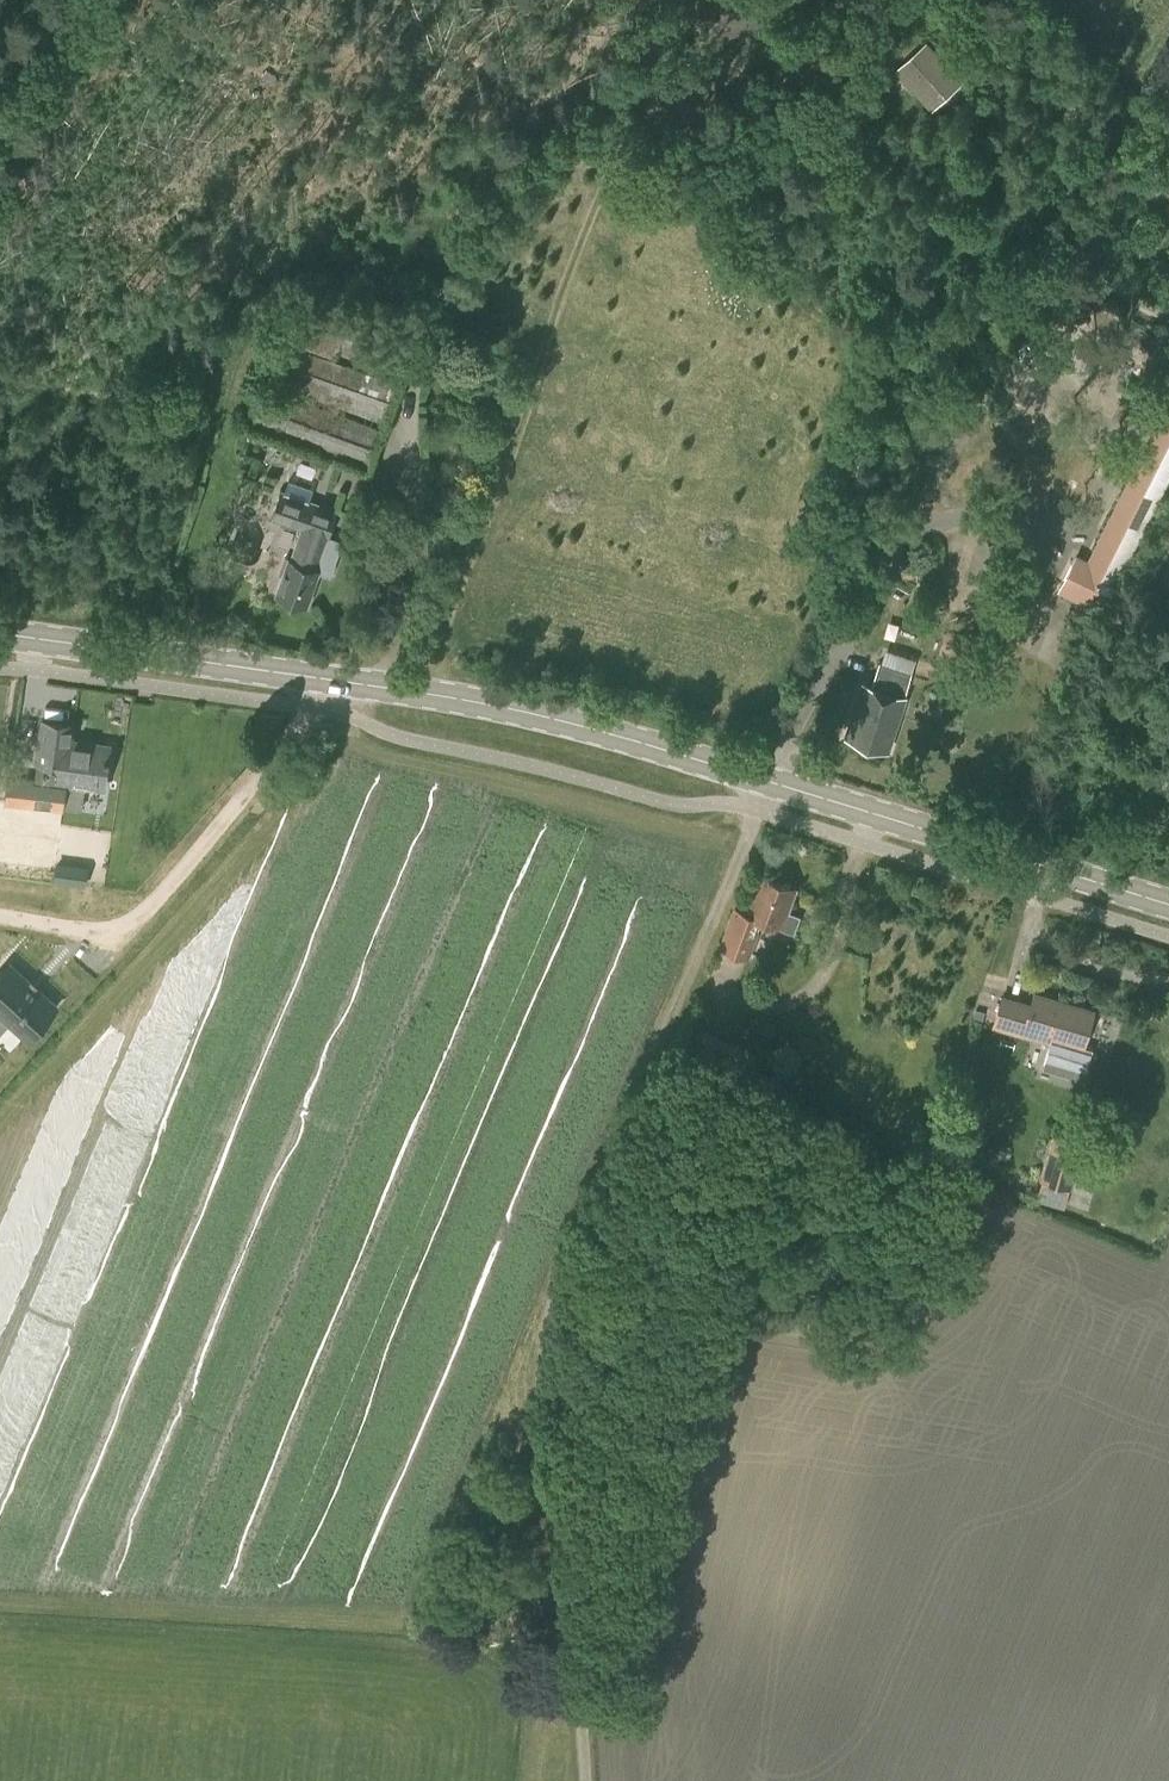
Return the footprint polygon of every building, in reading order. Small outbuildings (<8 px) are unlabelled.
[(931,110),(963,81),(926,41),(895,70),(931,110)] [(404,362),(411,342),(371,328),(373,320),(296,293),(280,339),(334,358),(337,351),(350,356),(353,348),(362,352),(364,347),(404,362)] [(386,421),(399,384),(277,341),(264,379),(386,421)] [(370,469),(384,429),(259,385),(245,425),(370,469)] [(1168,479),(1168,396),(1088,559),(1075,553),(1058,588),(1104,610),(1168,479)] [(313,488),(289,479),(285,490),(284,490),(274,517),(305,528),(295,558),(288,555),(282,572),(284,573),(278,592),(308,603),(320,568),(332,572),(343,541),(329,536),(338,508),(310,499),(313,488)] [(905,695),(912,672),(879,661),(872,684),(861,681),(844,737),(890,751),(907,696),(905,695)] [(76,724),(43,719),(38,761),(59,764),(57,779),(12,773),(9,800),(64,807),(67,780),(105,785),(111,744),(74,739),(76,724)] [(55,864),(53,880),(86,884),(88,868),(55,864)] [(802,915),(790,910),(799,887),(763,874),(749,912),(737,908),(723,947),(750,957),(760,930),(755,929),(759,918),(782,926),(782,927),(796,932),(802,915)] [(12,956),(0,969),(0,1015),(9,1024),(29,1041),(63,1003),(12,956)] [(1096,1010),(1035,991),(1032,1003),(1005,995),(996,1022),(1084,1049),(1096,1010)] [(1053,1136),(1041,1178),(1042,1179),(1036,1199),(1064,1207),(1070,1187),(1071,1187),(1084,1144),(1053,1136)]
